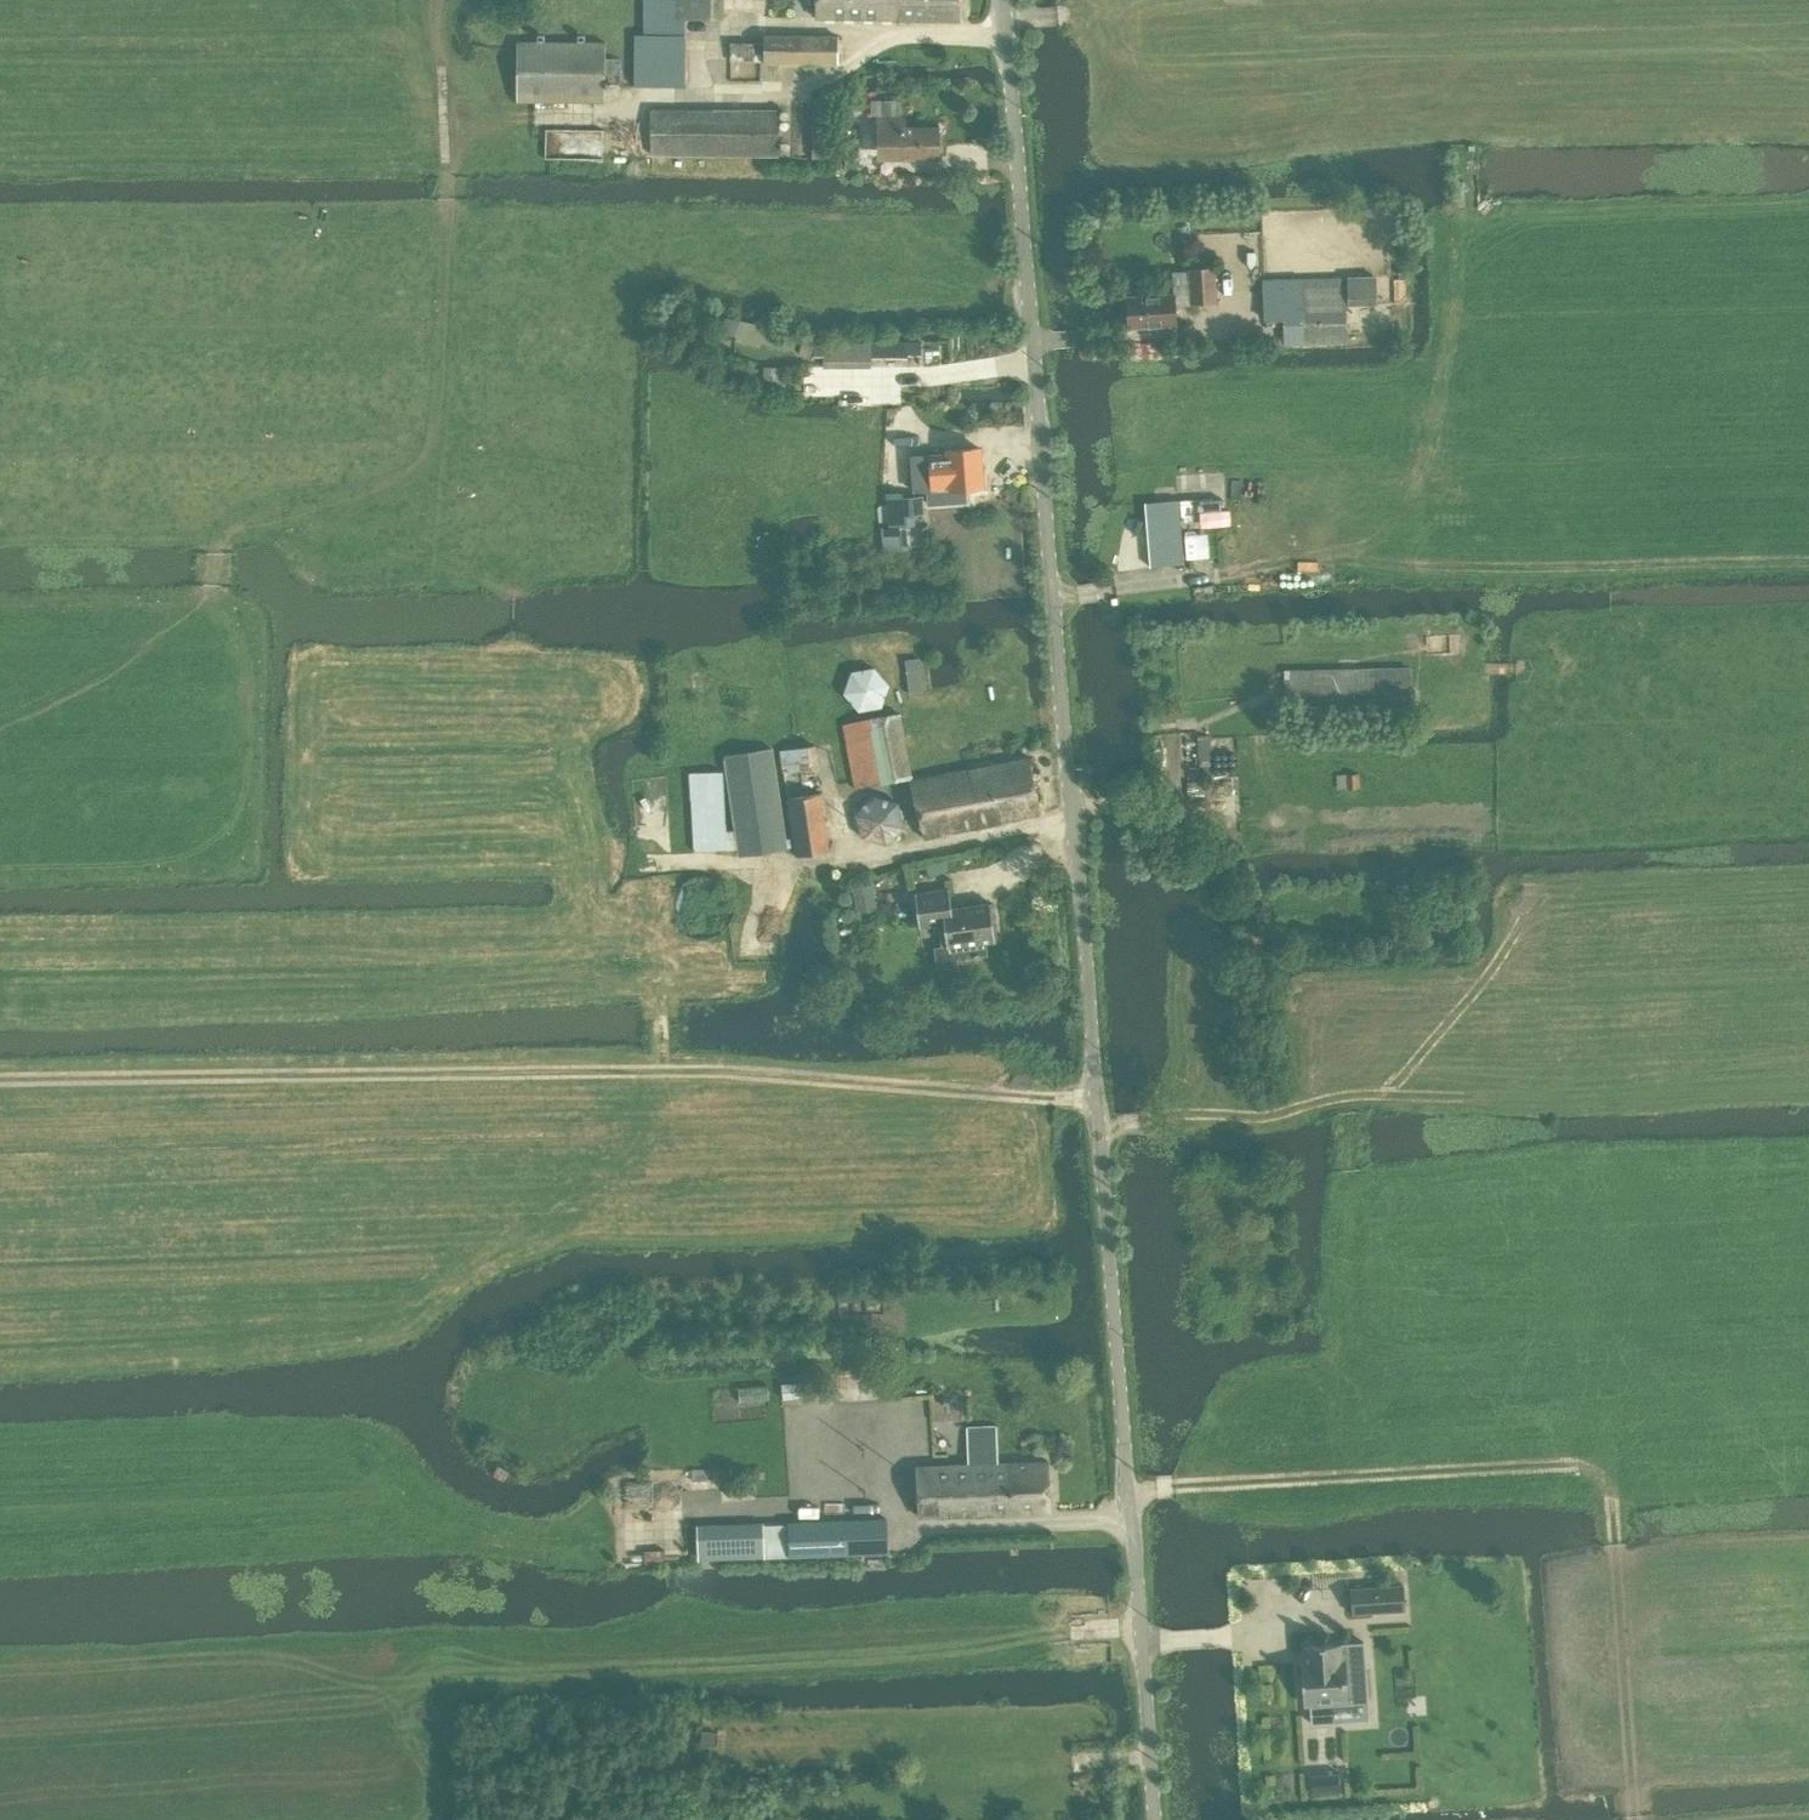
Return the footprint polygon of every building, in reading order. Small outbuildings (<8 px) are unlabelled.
[(723,16),(724,0),(643,0),(643,32),(685,32),(684,15),(723,16)] [(816,18),(958,20),(958,0),(817,0),(816,18)] [(633,88),(686,88),(685,32),(643,32),(632,33),(633,88)] [(837,62),(837,35),(764,35),(764,42),(731,42),(730,60),(837,62)] [(605,58),(605,47),(605,42),(517,42),(516,101),(605,101),(605,74),(615,74),(615,58),(605,58)] [(878,101),(878,151),(878,158),(938,158),(938,127),(904,127),(905,116),(900,116),(900,100),(878,101)] [(825,157),(826,101),(814,101),(812,157),(825,157)] [(778,154),(778,109),(652,109),(652,154),(778,154)] [(842,125),(845,125),(852,125),(852,110),(847,110),(843,110),(842,125)] [(1129,327),(1176,324),(1175,309),(1195,307),(1195,304),(1217,303),(1215,266),(1187,268),(1189,292),(1174,293),(1126,296),(1129,327)] [(1346,342),(1345,305),(1376,304),(1375,276),(1263,279),(1265,319),(1284,319),(1285,344),(1346,342)] [(814,341),(801,339),(799,353),(814,356),(826,355),(825,366),(869,366),(869,357),(908,358),(907,355),(921,355),(921,341),(902,341),(902,345),(880,345),(880,341),(869,341),(814,341)] [(786,390),(787,367),(764,365),(763,388),(786,390)] [(952,488),(982,486),(979,448),(949,451),(949,454),(931,455),(934,489),(952,488)] [(881,550),(907,548),(906,526),(914,525),(914,516),(923,515),(921,490),(888,492),(889,525),(883,526),(881,550)] [(1150,566),(1183,563),(1177,499),(1145,502),(1150,566)] [(909,693),(923,691),(919,657),(905,659),(909,693)] [(860,712),(882,706),(890,683),(874,666),(852,672),(845,693),(860,712)] [(1285,694),(1334,693),(1410,692),(1410,667),(1362,668),(1284,670),(1285,694)] [(1272,701),(1272,714),(1283,715),(1284,701),(1272,701)] [(1410,706),(1379,706),(1379,717),(1410,716),(1410,706)] [(856,789),(913,778),(901,714),(843,724),(856,789)] [(812,730),(800,731),(794,732),(796,748),(782,750),(794,835),(786,837),(773,747),(725,754),(735,830),(727,831),(724,770),(691,773),(694,851),(739,848),(739,854),(795,846),(796,855),(829,851),(815,745),(814,745),(813,735),(812,730)] [(924,837),(1039,813),(1027,759),(912,781),(924,837)] [(888,844),(906,826),(899,800),(874,794),(855,812),(862,838),(888,844)] [(866,885),(854,888),(859,912),(871,910),(878,908),(873,884),(866,885)] [(949,888),(915,893),(920,926),(946,923),(949,945),(934,948),(937,968),(958,966),(957,959),(986,955),(984,941),(996,939),(991,902),(952,907),(949,888)] [(1462,920),(1438,921),(1438,932),(1462,931),(1462,920)] [(858,1291),(838,1291),(838,1301),(858,1300),(858,1291)] [(839,1403),(883,1399),(881,1375),(837,1379),(839,1403)] [(999,1461),(997,1426),(967,1427),(968,1463),(917,1464),(918,1517),(1050,1512),(1048,1461),(999,1461)] [(790,1555),(887,1552),(886,1518),(789,1522),(790,1555)] [(698,1559),(720,1558),(719,1525),(697,1525),(698,1559)] [(1389,1585),(1367,1587),(1350,1588),(1352,1613),(1368,1612),(1391,1610),(1405,1609),(1403,1584),(1389,1585)] [(1310,1704),(1311,1723),(1330,1721),(1329,1702),(1368,1700),(1364,1641),(1340,1643),(1304,1645),(1305,1662),(1301,1662),(1304,1704),(1310,1704)]
